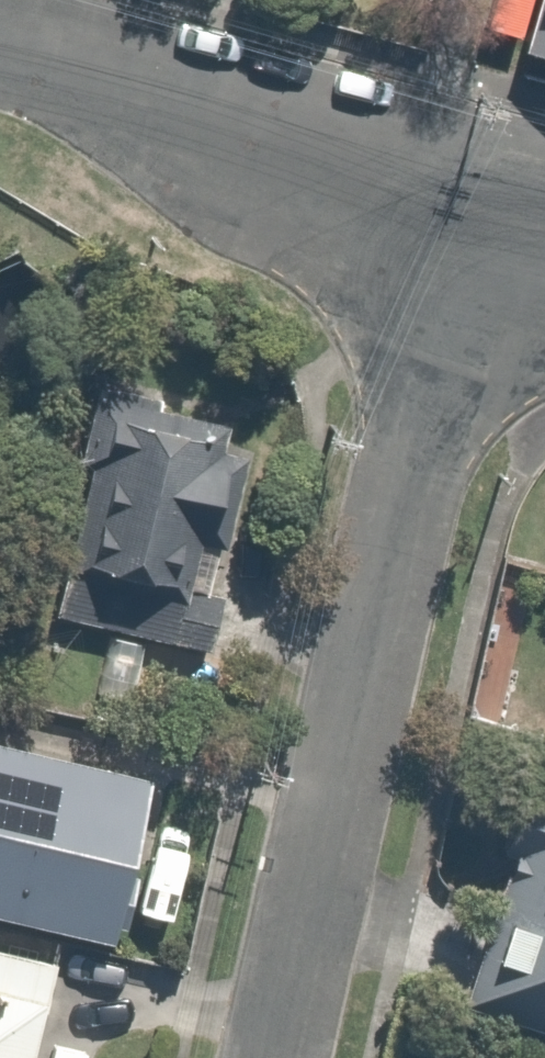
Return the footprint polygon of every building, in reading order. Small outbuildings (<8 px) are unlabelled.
[(209,549),(250,557),(273,440),(98,406),(56,626),(230,660),(241,600),(201,592),(209,549)] [(130,944),(166,782),(0,745),(0,915),(130,944)] [(536,801),(470,1023),(544,1046),(544,789),(540,787),(536,801)] [(0,943),(0,1057),(99,1057),(103,1046),(56,1034),(75,962),(0,943)]
